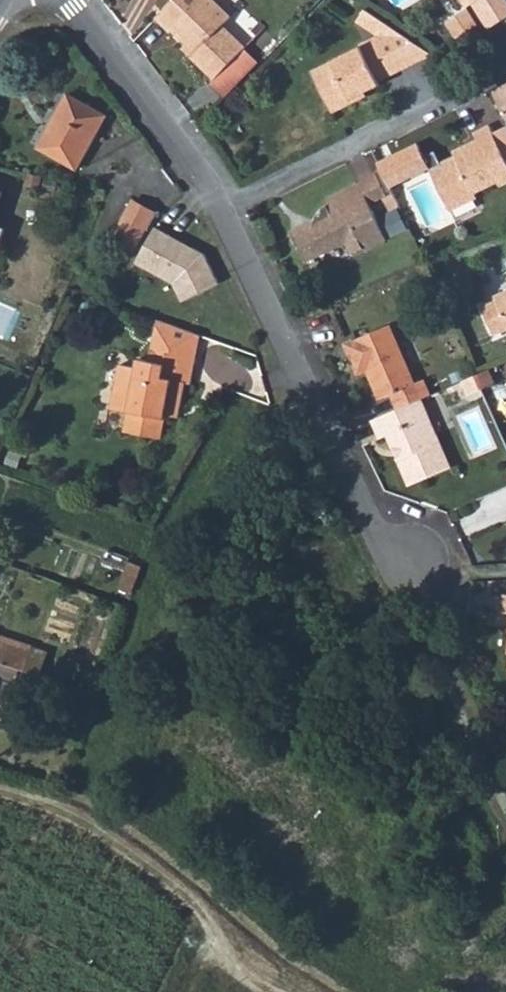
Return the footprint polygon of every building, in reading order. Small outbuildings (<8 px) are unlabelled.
[(163,19),(178,33),(181,31),(203,52),(197,57),(221,80),(251,49),(228,26),(237,16),(220,0),(181,0),(163,19)] [(467,10),(483,0),(460,0),(467,10)] [(453,22),(462,38),(484,25),(474,9),(453,22)] [(363,26),(384,39),(392,27),(371,13),(363,26)] [(392,27),(384,39),(362,49),(363,52),(317,74),(336,115),(357,107),(355,102),(385,88),(383,85),(420,68),(430,53),(392,27)] [(495,94),(505,116),(505,89),(495,94)] [(39,148),(77,170),(106,117),(70,94),(39,148)] [(505,190),(505,135),(496,141),(491,133),(477,139),(481,146),(465,153),(467,159),(444,169),(438,156),(427,161),(421,149),(381,169),(383,172),(387,180),(392,191),(430,173),(452,218),(479,205),(476,198),(501,187),(503,192),(505,190)] [(379,184),(387,180),(383,172),(375,176),(379,184)] [(374,206),(376,211),(387,206),(384,199),(393,194),(392,191),(387,180),(379,184),(363,191),(371,208),(374,206)] [(392,244),(376,211),(374,206),(371,208),(363,191),(333,205),(331,211),(326,213),(322,219),(318,228),(298,237),(308,260),(323,254),(324,259),(353,246),(359,260),(392,244)] [(391,215),(401,210),(393,194),(384,199),(387,206),(391,215)] [(161,215),(139,199),(116,237),(137,252),(161,215)] [(159,231),(146,260),(166,269),(163,277),(199,293),(208,274),(191,266),(198,248),(159,231)] [(505,319),(505,297),(498,301),(505,319)] [(164,318),(155,355),(190,362),(197,330),(164,318)] [(402,412),(423,403),(432,399),(425,383),(416,386),(391,331),(348,348),(362,378),(370,376),(382,402),(394,397),(402,412)] [(155,355),(154,354),(152,363),(142,361),(140,371),(122,367),(112,412),(130,415),(126,435),(160,442),(164,419),(174,420),(181,387),(186,388),(192,363),(190,362),(155,355)] [(500,387),(494,372),(480,378),(486,392),(500,387)] [(470,398),(486,392),(480,378),(464,385),(470,398)] [(455,472),(423,403),(402,412),(376,424),(383,442),(391,439),(415,490),(455,472)] [(25,674),(34,647),(0,636),(0,665),(25,674)] [(8,711),(17,687),(0,681),(0,709),(8,711)]
